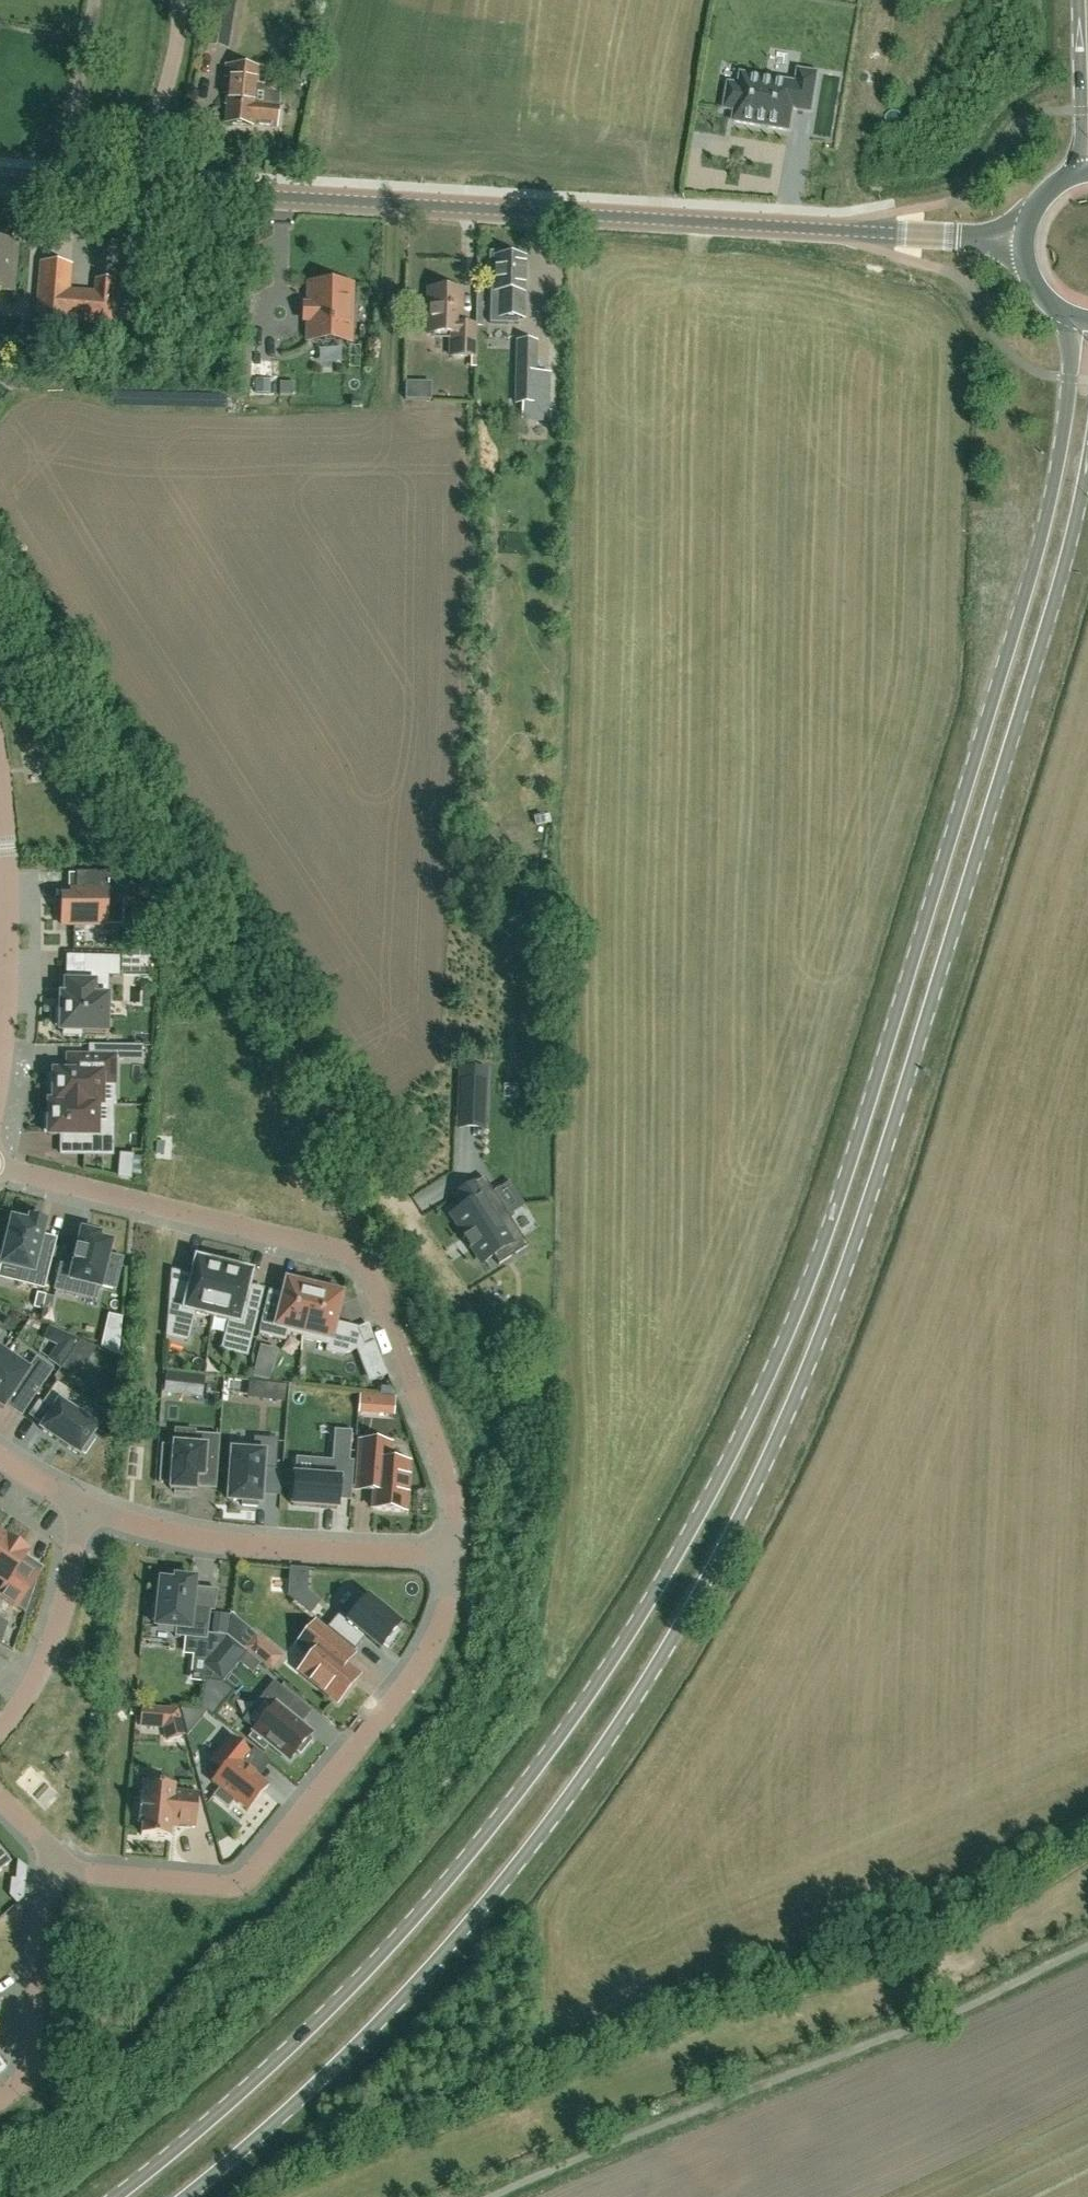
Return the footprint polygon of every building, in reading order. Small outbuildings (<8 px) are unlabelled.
[(225,47),(231,13),(214,10),(208,45),(225,47)] [(226,66),(224,78),(228,79),(226,107),(227,107),(226,125),(251,127),(251,125),(277,128),(279,108),(255,106),(257,85),(258,69),(233,66),(226,66)] [(795,84),(740,75),(738,86),(728,84),(723,110),(734,111),(732,122),(789,132),(792,110),(810,113),(817,74),(797,71),(795,84)] [(11,293),(15,244),(0,242),(0,292),(11,293)] [(490,291),(489,324),(508,325),(508,319),(518,320),(523,320),(523,312),(524,259),(509,258),(509,254),(490,253),(489,270),(494,270),(493,292),(490,291)] [(39,261),(37,290),(35,319),(34,321),(66,324),(67,322),(91,324),(91,327),(112,329),(115,282),(94,280),(93,295),(69,293),(71,264),(39,261)] [(352,285),(309,284),(308,306),(304,306),(303,322),(308,322),(307,342),(350,343),(352,285)] [(476,325),(461,324),(461,292),(428,291),(428,335),(451,335),(451,358),(470,358),(470,369),(475,369),(476,325)] [(517,360),(516,404),(523,404),(522,421),(547,422),(548,375),(535,374),(535,360),(536,343),(517,342),(517,360)] [(409,382),(409,399),(434,399),(434,382),(409,382)] [(76,890),(76,873),(68,873),(68,892),(61,892),(62,898),(74,898),(74,890),(76,890)] [(106,926),(106,901),(123,901),(134,901),(134,873),(76,873),(76,890),(74,890),(74,898),(62,898),(62,926),(106,926)] [(152,873),(139,873),(139,896),(152,896),(152,873)] [(123,926),(123,901),(106,901),(106,926),(123,926)] [(149,953),(121,952),(121,976),(148,977),(149,953)] [(66,957),(65,983),(83,984),(84,958),(66,957)] [(83,984),(65,983),(65,997),(61,996),(60,1010),(56,1010),(55,1027),(60,1027),(60,1031),(64,1032),(64,1036),(82,1036),(82,1032),(106,1033),(107,976),(118,976),(119,959),(84,958),(83,984)] [(49,1076),(49,1093),(53,1093),(53,1104),(53,1105),(97,1106),(101,1106),(101,1085),(115,1085),(115,1058),(132,1059),(132,1046),(89,1046),(89,1057),(65,1056),(65,1074),(54,1074),(54,1076),(49,1076)] [(132,1046),(132,1059),(142,1059),(142,1046),(132,1046)] [(461,1070),(459,1130),(484,1130),(485,1070),(461,1070)] [(96,1126),(112,1126),(112,1106),(115,1106),(115,1085),(101,1085),(101,1106),(97,1106),(96,1126)] [(44,1116),(44,1133),(48,1133),(48,1136),(61,1136),(83,1136),(83,1155),(111,1156),(112,1126),(96,1126),(97,1106),(53,1105),(53,1104),(49,1104),(49,1116),(44,1116)] [(60,1155),(83,1155),(83,1136),(61,1136),(60,1155)] [(133,1154),(120,1153),(117,1178),(131,1180),(133,1157),(133,1154)] [(133,1157),(131,1180),(140,1181),(142,1157),(133,1157)] [(529,1242),(505,1207),(492,1189),(483,1175),(475,1181),(475,1180),(454,1194),(463,1206),(452,1213),(466,1234),(463,1236),(471,1247),(473,1245),(484,1260),(495,1253),(500,1261),(529,1242)] [(43,1236),(46,1223),(29,1219),(28,1223),(11,1219),(9,1229),(0,1266),(21,1271),(18,1284),(44,1290),(51,1261),(37,1257),(43,1236)] [(60,1265),(54,1291),(77,1296),(80,1283),(100,1288),(100,1286),(113,1289),(120,1260),(107,1257),(111,1244),(98,1240),(99,1236),(82,1232),(77,1250),(76,1250),(73,1263),(74,1263),(73,1268),(60,1265)] [(56,1239),(43,1236),(37,1257),(51,1261),(56,1239)] [(195,1313),(212,1318),(224,1267),(215,1264),(216,1260),(200,1256),(199,1261),(196,1260),(192,1276),(186,1299),(168,1295),(166,1324),(191,1329),(195,1313)] [(232,1269),(224,1267),(212,1318),(229,1322),(225,1338),(250,1344),(258,1312),(243,1309),(248,1286),(251,1273),(248,1273),(249,1268),(233,1265),(232,1269)] [(0,1266),(0,1280),(18,1284),(21,1271),(0,1266)] [(186,1299),(192,1276),(169,1271),(168,1295),(186,1299)] [(286,1282),(283,1295),(280,1308),(266,1304),(260,1329),(259,1335),(285,1341),(287,1333),(302,1337),(314,1289),(309,1288),(310,1283),(293,1279),(291,1283),(286,1282)] [(80,1283),(77,1296),(97,1301),(100,1288),(80,1283)] [(263,1290),(248,1286),(243,1309),(258,1312),(263,1290)] [(302,1337),(301,1340),(328,1346),(326,1353),(342,1357),(356,1351),(364,1348),(363,1345),(357,1329),(341,1336),(339,1330),(333,1329),(335,1324),(342,1295),(337,1294),(338,1290),(320,1286),(319,1290),(314,1289),(302,1337)] [(280,1308),(283,1295),(269,1292),(266,1304),(280,1308)] [(46,1295),(37,1293),(33,1308),(43,1310),(43,1307),(46,1295)] [(46,1295),(43,1307),(51,1310),(55,1298),(46,1295)] [(108,1315),(100,1349),(118,1356),(122,1319),(108,1315)] [(191,1329),(166,1324),(165,1337),(188,1342),(191,1329)] [(341,1336),(357,1329),(335,1324),(333,1329),(339,1330),(341,1336)] [(368,1325),(357,1329),(363,1345),(374,1341),(368,1325)] [(48,1359),(60,1368),(80,1340),(49,1327),(43,1341),(57,1347),(48,1359)] [(250,1344),(225,1338),(222,1351),(247,1357),(250,1344)] [(69,1373),(77,1362),(84,1366),(97,1347),(80,1340),(60,1368),(69,1373)] [(364,1348),(356,1351),(369,1384),(388,1377),(374,1341),(363,1345),(364,1348)] [(8,1352),(0,1346),(0,1364),(8,1352)] [(260,1346),(253,1377),(270,1381),(278,1350),(260,1346)] [(36,1395),(53,1370),(36,1358),(30,1367),(8,1352),(0,1364),(0,1408),(3,1410),(5,1406),(20,1384),(36,1395)] [(165,1373),(163,1394),(203,1398),(205,1377),(165,1373)] [(232,1397),(248,1398),(249,1382),(234,1380),(232,1397)] [(42,1427),(40,1430),(79,1456),(82,1452),(85,1454),(95,1439),(91,1437),(97,1428),(70,1410),(79,1398),(57,1382),(42,1404),(53,1412),(42,1427)] [(286,1386),(249,1382),(248,1398),(284,1402),(286,1386)] [(22,1417),(36,1395),(20,1384),(5,1406),(22,1417)] [(396,1397),(359,1394),(358,1415),(395,1419),(396,1397)] [(106,1416),(79,1398),(70,1410),(97,1428),(106,1416)] [(53,1412),(42,1404),(38,1402),(28,1418),(42,1427),(53,1412)] [(174,1430),(173,1444),(194,1446),(195,1434),(196,1431),(174,1430)] [(294,1485),(292,1506),(337,1510),(338,1500),(338,1499),(341,1499),(343,1462),(350,1462),(352,1432),(334,1431),(332,1461),(331,1470),(315,1469),(315,1477),(295,1476),(294,1485)] [(161,1445),(159,1483),(170,1484),(170,1490),(174,1490),(174,1494),(190,1495),(191,1492),(195,1492),(195,1488),(196,1477),(217,1479),(217,1472),(220,1436),(195,1434),(194,1446),(173,1444),(173,1446),(161,1445)] [(229,1473),(227,1501),(241,1502),(240,1506),(256,1508),(256,1503),(259,1504),(259,1496),(261,1469),(275,1470),(277,1440),(252,1438),(251,1453),(230,1452),(229,1473)] [(352,1491),(374,1493),(373,1510),(404,1512),(408,1464),(389,1462),(390,1444),(356,1441),(354,1463),(352,1491)] [(296,1458),(295,1476),(315,1477),(315,1469),(331,1470),(332,1461),(296,1458)] [(343,1462),(341,1499),(340,1501),(351,1502),(352,1491),(354,1463),(350,1462),(343,1462)] [(261,1469),(259,1496),(280,1498),(282,1471),(275,1470),(261,1469)] [(196,1477),(195,1488),(216,1490),(217,1479),(196,1477)] [(0,1548),(0,1593),(1,1594),(0,1595),(0,1597),(25,1614),(36,1582),(35,1581),(38,1576),(21,1564),(26,1557),(28,1554),(6,1539),(0,1548)] [(21,1564),(38,1576),(43,1568),(26,1557),(21,1564)] [(288,1596),(311,1615),(320,1603),(307,1593),(309,1570),(290,1569),(288,1596)] [(153,1604),(152,1619),(156,1620),(155,1626),(175,1629),(174,1637),(186,1639),(185,1653),(195,1654),(192,1679),(205,1681),(221,1683),(238,1662),(247,1652),(227,1637),(207,1634),(210,1612),(210,1610),(197,1609),(192,1602),(194,1588),(195,1580),(175,1578),(175,1583),(160,1581),(158,1604),(153,1604)] [(218,1590),(194,1588),(192,1602),(197,1609),(210,1610),(210,1612),(215,1613),(218,1590)] [(339,1614),(327,1628),(354,1650),(365,1637),(380,1650),(384,1645),(387,1648),(400,1632),(396,1630),(400,1625),(363,1595),(344,1618),(339,1614)] [(207,1634),(227,1637),(230,1614),(215,1613),(210,1612),(207,1634)] [(230,1614),(227,1637),(247,1652),(260,1663),(271,1672),(283,1657),(230,1614)] [(354,1656),(335,1640),(315,1624),(297,1645),(312,1657),(300,1671),(335,1699),(338,1702),(358,1677),(345,1667),(354,1656)] [(247,1652),(238,1662),(252,1673),(260,1663),(247,1652)] [(181,1710),(188,1736),(208,1713),(214,1717),(234,1693),(221,1683),(205,1681),(202,1711),(181,1710)] [(254,1731),(248,1738),(264,1751),(270,1744),(290,1760),(297,1751),(300,1754),(311,1740),(308,1737),(310,1735),(299,1726),(284,1713),(295,1699),(274,1682),(262,1696),(274,1706),(254,1731)] [(242,1721),(254,1731),(274,1706),(262,1696),(242,1721)] [(284,1713),(299,1726),(310,1712),(295,1699),(284,1713)] [(139,1727),(163,1728),(166,1740),(188,1736),(181,1710),(140,1707),(139,1727)] [(234,1801),(247,1812),(268,1786),(259,1779),(241,1764),(250,1753),(230,1736),(210,1760),(222,1770),(212,1783),(219,1789),(213,1796),(228,1809),(234,1801)] [(241,1764),(259,1779),(271,1763),(254,1749),(250,1753),(241,1764)] [(143,1784),(141,1797),(140,1796),(137,1824),(142,1825),(141,1836),(169,1839),(170,1826),(195,1828),(198,1794),(174,1791),(174,1787),(143,1784)] [(11,1862),(0,1849),(0,1872),(11,1862)] [(24,1899),(27,1869),(17,1862),(16,1881),(11,1880),(9,1897),(16,1905),(24,1899)]
